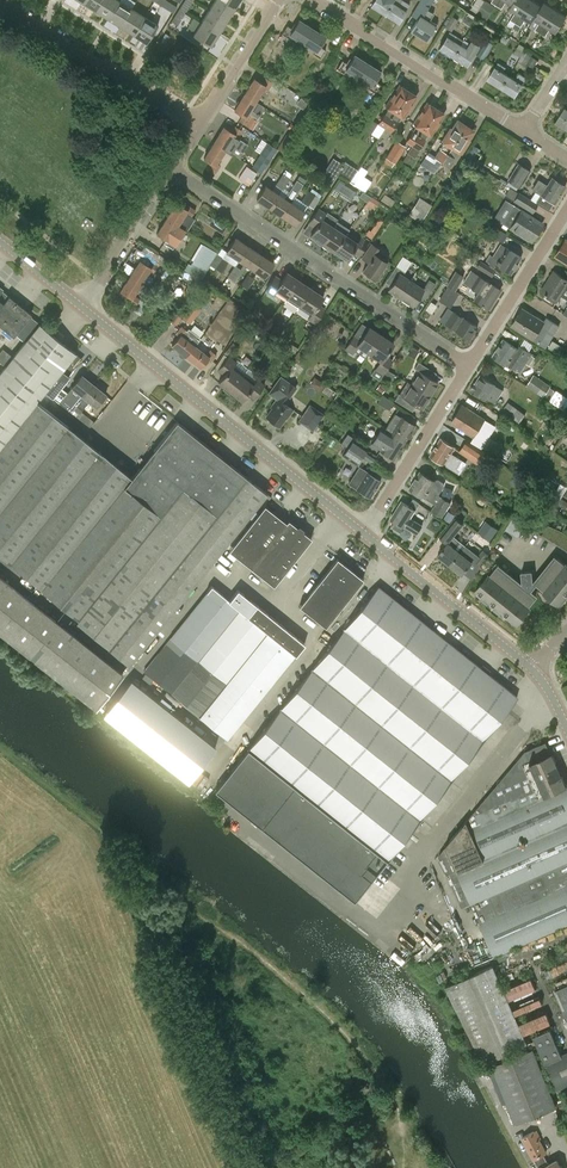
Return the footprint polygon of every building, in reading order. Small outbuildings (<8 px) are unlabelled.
[(82,3),(95,11),(102,0),(84,0),(82,3)] [(95,11),(108,19),(119,1),(118,0),(102,0),(95,11)] [(168,0),(155,0),(154,1),(167,9),(171,2),(168,0)] [(179,9),(186,13),(194,0),(184,0),(179,9)] [(223,0),(215,0),(209,9),(227,20),(235,7),(223,0)] [(371,6),(384,14),(392,2),(389,0),(374,0),(371,6)] [(392,2),(384,14),(398,22),(405,10),(409,4),(403,0),(393,0),(392,2)] [(411,15),(418,19),(421,14),(423,15),(428,7),(432,0),(421,0),(411,15)] [(485,0),(478,13),(487,18),(495,6),(485,0)] [(497,5),(502,9),(506,1),(512,4),(515,0),(500,0),(497,5)] [(512,4),(509,8),(515,12),(510,20),(516,23),(531,0),(515,0),(512,4)] [(516,23),(521,26),(526,19),(532,22),(529,27),(530,27),(541,6),(533,0),(531,0),(516,23)] [(132,9),(119,1),(108,19),(121,27),(132,9)] [(541,6),(530,27),(534,30),(535,29),(540,33),(555,9),(544,2),(541,6)] [(418,19),(410,30),(426,40),(431,33),(437,37),(448,20),(428,7),(423,15),(421,14),(418,19)] [(132,9),(121,27),(133,35),(145,17),(132,9)] [(186,13),(179,9),(171,23),(178,27),(186,13)] [(227,20),(209,9),(201,22),(219,33),(227,20)] [(555,9),(540,33),(545,36),(550,28),(556,32),(566,16),(555,9)] [(451,31),(458,20),(451,15),(444,27),(451,31)] [(145,17),(133,35),(147,43),(158,25),(145,17)] [(295,23),(293,26),(291,28),(287,25),(282,33),(286,36),(286,40),(299,49),(303,42),(316,50),(314,54),(320,58),(325,50),(322,47),(325,42),(323,41),(325,36),(299,20),(297,25),(295,23)] [(219,33),(201,22),(193,35),(210,46),(219,33)] [(449,31),(446,36),(439,48),(452,57),(460,45),(463,40),(449,31)] [(520,57),(525,50),(502,36),(499,43),(501,44),(500,46),(506,50),(507,49),(520,57)] [(465,48),(460,45),(452,57),(466,65),(473,54),(474,55),(480,45),(471,40),(465,48)] [(525,50),(520,57),(518,60),(526,65),(527,64),(533,68),(538,60),(531,56),(532,54),(525,50)] [(349,58),(348,60),(346,62),(342,60),(337,68),(344,73),(346,69),(371,85),(369,88),(376,93),(381,84),(377,82),(380,77),(378,76),(381,71),(354,55),(351,59),(349,58)] [(499,62),(495,67),(488,79),(501,88),(509,76),(503,72),(506,67),(499,62)] [(515,80),(509,76),(501,88),(515,96),(522,84),(526,77),(519,73),(515,80)] [(266,77),(262,83),(254,78),(244,94),(255,101),(263,88),(267,90),(273,81),(266,77)] [(385,106),(387,107),(371,134),(378,138),(379,135),(380,135),(409,89),(402,85),(401,86),(400,85),(393,97),(391,96),(385,106)] [(409,89),(380,135),(386,139),(401,116),(404,117),(410,108),(408,107),(416,95),(415,95),(416,93),(409,89)] [(255,101),(244,94),(234,109),(243,115),(239,122),(252,130),(258,120),(247,114),(250,109),(255,112),(258,111),(260,109),(263,105),(255,101)] [(312,105),(306,101),(303,105),(302,106),(301,108),(307,112),(309,109),(312,105)] [(413,123),(416,125),(405,142),(412,146),(437,107),(430,102),(429,103),(428,103),(420,115),(419,114),(413,123)] [(565,107),(556,122),(566,129),(566,104),(565,107)] [(437,107),(412,146),(418,150),(429,133),(431,135),(437,125),(436,125),(444,113),(443,113),(444,111),(437,107)] [(304,121),(298,118),(294,125),(291,123),(300,129),(304,121)] [(442,140),(444,141),(435,156),(428,151),(420,164),(434,173),(441,161),(465,125),(457,120),(449,132),(447,131),(442,140)] [(300,129),(291,123),(290,123),(288,127),(291,129),(287,134),(286,134),(278,150),(286,154),(300,129)] [(465,125),(441,161),(449,166),(458,150),(461,152),(466,143),(465,142),(473,129),(465,125)] [(235,126),(232,131),(224,126),(214,142),(225,149),(225,150),(231,153),(231,152),(240,157),(248,144),(238,138),(243,130),(235,126)] [(395,163),(406,146),(397,140),(382,164),(390,169),(394,163),(395,163)] [(225,149),(214,142),(204,158),(213,163),(209,169),(215,173),(220,165),(217,163),(225,150),(225,149)] [(268,142),(252,166),(261,173),(277,149),(268,142)] [(520,189),(531,171),(518,163),(507,181),(520,189)] [(351,181),(360,166),(354,173),(340,164),(336,171),(351,181)] [(247,166),(238,178),(249,185),(257,173),(247,166)] [(368,171),(360,166),(351,181),(365,191),(372,181),(364,176),(368,171)] [(283,173),(272,190),(266,186),(257,199),(269,208),(279,194),(282,189),(283,190),(290,177),(283,173)] [(538,181),(533,189),(541,194),(555,203),(566,186),(551,177),(546,186),(538,181)] [(334,187),(351,199),(356,191),(339,179),(334,187)] [(291,202),(282,216),(295,224),(302,213),(308,204),(314,208),(320,198),(316,195),(316,194),(308,189),(298,206),(291,202)] [(538,203),(519,192),(513,201),(533,213),(538,203)] [(279,194),(269,208),(282,216),(291,202),(279,194)] [(374,209),(379,201),(371,195),(366,203),(374,209)] [(418,197),(414,203),(426,211),(431,205),(418,197)] [(176,202),(166,218),(178,225),(186,212),(192,216),(196,210),(188,205),(186,208),(176,202)] [(334,225),(322,217),(326,209),(319,205),(308,223),(315,227),(310,234),(316,238),(315,241),(321,245),(334,225)] [(542,223),(522,210),(514,205),(503,223),(531,241),(542,223)] [(185,229),(178,225),(166,218),(157,233),(166,239),(164,242),(172,248),(173,248),(185,229)] [(337,221),(334,225),(321,245),(327,249),(328,247),(334,251),(346,233),(349,229),(337,221)] [(502,243),(508,234),(498,228),(493,237),(502,243)] [(346,233),(334,251),(333,253),(339,257),(340,255),(346,259),(356,244),(364,250),(369,241),(360,234),(356,240),(346,233)] [(218,253),(210,265),(222,272),(228,262),(233,255),(240,259),(248,246),(235,237),(233,241),(226,251),(222,248),(218,253)] [(566,238),(555,256),(566,264),(566,239),(566,238)] [(366,251),(372,256),(363,270),(369,274),(368,276),(374,280),(388,259),(376,251),(378,248),(371,243),(366,251)] [(188,268),(187,270),(189,271),(199,278),(200,278),(201,279),(210,265),(218,253),(203,244),(193,260),(188,268)] [(490,255),(485,263),(480,260),(476,266),(492,276),(496,270),(493,268),(495,264),(510,274),(521,257),(500,244),(493,257),(490,255)] [(240,259),(239,260),(245,264),(252,268),(261,255),(248,246),(240,259)] [(158,252),(149,265),(140,260),(130,275),(142,283),(143,281),(148,284),(160,267),(158,267),(160,264),(182,279),(186,271),(158,252)] [(261,255),(252,268),(265,277),(274,263),(261,255)] [(405,270),(410,261),(402,256),(397,265),(405,270)] [(234,265),(227,276),(235,281),(242,270),(234,265)] [(411,282),(402,276),(405,271),(395,265),(385,282),(391,285),(388,290),(401,298),(411,282)] [(561,275),(554,271),(541,291),(557,301),(561,295),(566,299),(566,270),(565,269),(561,275)] [(500,290),(477,275),(477,274),(470,270),(463,281),(479,292),(475,297),(490,306),(500,290)] [(247,289),(254,278),(248,273),(241,284),(247,289)] [(286,273),(282,279),(275,274),(265,290),(273,295),(276,291),(287,298),(300,278),(294,274),(292,277),(286,273)] [(449,308),(459,293),(454,290),(462,277),(455,273),(438,301),(449,308)] [(142,283),(130,275),(120,291),(130,297),(128,300),(136,305),(132,310),(140,315),(148,304),(140,298),(143,294),(137,290),(142,283)] [(287,298),(284,302),(297,310),(300,306),(311,289),(305,285),(306,282),(300,278),(287,298)] [(411,282),(401,298),(412,306),(419,295),(425,299),(435,284),(429,279),(422,289),(411,282)] [(312,286),(311,289),(300,306),(311,313),(308,318),(315,323),(326,308),(319,303),(323,297),(317,292),(318,290),(312,286)] [(24,311),(0,292),(0,326),(7,332),(24,311)] [(176,305),(166,298),(162,305),(172,311),(176,305)] [(179,308),(170,320),(177,325),(182,318),(190,324),(201,308),(193,302),(186,312),(179,308)] [(448,308),(440,321),(454,330),(469,340),(474,331),(474,332),(478,326),(462,317),(448,308)] [(523,308),(512,326),(546,347),(559,326),(546,318),(544,321),(523,308)] [(24,311),(7,332),(13,336),(15,334),(23,341),(38,323),(24,311)] [(37,402),(39,399),(80,349),(43,318),(39,323),(0,372),(0,448),(37,402)] [(259,330),(245,321),(242,326),(256,334),(259,330)] [(175,334),(178,336),(172,345),(181,352),(180,353),(180,356),(182,357),(184,357),(185,355),(186,356),(195,346),(184,337),(188,331),(181,326),(175,334)] [(369,327),(359,342),(352,337),(344,348),(352,354),(355,350),(366,358),(369,353),(382,335),(369,327)] [(280,336),(271,331),(268,336),(276,341),(280,336)] [(232,340),(221,334),(218,340),(228,346),(232,340)] [(382,335),(369,353),(380,360),(374,369),(383,375),(393,360),(385,355),(394,343),(382,335)] [(538,359),(531,354),(532,354),(520,346),(518,349),(503,339),(493,356),(508,365),(509,364),(521,372),(526,363),(533,367),(538,359)] [(298,348),(290,343),(287,348),(295,353),(298,348)] [(206,355),(195,346),(186,356),(201,368),(208,359),(211,361),(216,354),(210,349),(206,355)] [(0,352),(0,362),(4,365),(11,356),(2,349),(0,352)] [(218,382),(230,391),(243,375),(250,368),(239,359),(238,361),(229,354),(217,370),(223,375),(218,382)] [(46,393),(53,399),(61,389),(80,365),(73,359),(46,393)] [(332,367),(345,377),(349,371),(336,362),(332,367)] [(419,371),(411,384),(429,396),(437,383),(427,376),(431,370),(418,362),(414,368),(419,371)] [(527,385),(543,397),(545,395),(551,399),(556,391),(550,387),(551,386),(534,374),(527,385)] [(72,387),(78,392),(65,408),(71,413),(94,385),(82,375),(72,387)] [(254,384),(243,375),(230,391),(242,401),(247,394),(254,399),(265,385),(257,379),(254,384)] [(480,375),(472,389),(495,403),(503,390),(480,375)] [(280,425),(286,417),(288,417),(293,410),(285,404),(296,388),(281,377),(269,393),(277,398),(270,407),(272,408),(267,416),(280,425)] [(325,384),(315,377),(310,384),(320,391),(325,384)] [(411,384),(407,381),(400,394),(399,393),(395,400),(408,408),(411,402),(421,408),(429,396),(411,384)] [(106,394),(94,385),(71,413),(90,428),(95,422),(81,411),(89,401),(96,406),(106,394)] [(526,414),(508,402),(500,413),(505,417),(508,414),(520,423),(526,414)] [(324,414),(309,404),(298,421),(313,431),(324,414)] [(462,405),(451,422),(474,436),(471,441),(482,449),(490,437),(495,428),(484,421),(485,419),(462,405)] [(380,426),(380,427),(405,442),(415,425),(396,414),(386,429),(380,426)] [(73,624),(128,665),(266,495),(177,422),(45,590),(78,616),(73,624)] [(405,442),(380,427),(371,443),(381,449),(380,450),(394,459),(405,442)] [(362,457),(372,464),(376,457),(366,450),(369,447),(354,437),(347,447),(362,457)] [(441,438),(431,455),(445,464),(453,469),(460,474),(465,466),(467,462),(460,458),(451,453),(455,447),(441,438)] [(503,446),(494,439),(486,452),(495,458),(503,446)] [(468,440),(459,452),(478,464),(486,452),(468,440)] [(347,447),(342,455),(357,465),(362,457),(347,447)] [(381,481),(368,472),(358,466),(352,475),(362,480),(356,489),(370,498),(381,481)] [(438,479),(434,480),(420,471),(410,488),(425,498),(435,504),(431,510),(443,517),(452,502),(439,495),(444,486),(443,482),(438,479)] [(410,497),(407,502),(416,508),(420,502),(410,497)] [(402,501),(391,518),(417,534),(423,525),(411,518),(416,510),(402,501)] [(440,537),(448,543),(438,555),(451,565),(460,552),(453,547),(458,541),(453,537),(464,523),(456,517),(440,537)] [(505,529),(518,537),(525,525),(513,517),(505,529)] [(311,538),(288,520),(250,567),(274,586),(311,538)] [(485,520),(478,533),(488,539),(496,526),(485,520)] [(559,530),(554,539),(566,546),(566,533),(559,530)] [(460,552),(451,565),(462,575),(471,564),(478,569),(482,565),(481,564),(489,554),(484,550),(476,560),(474,558),(477,555),(465,546),(460,552)] [(566,564),(557,557),(547,570),(566,587),(566,563),(566,564)] [(363,579),(337,558),(299,606),(325,627),(363,579)] [(496,566),(489,575),(488,574),(475,590),(517,623),(529,607),(535,598),(496,566)] [(532,570),(521,571),(522,581),(522,584),(525,586),(531,585),(533,582),(533,580),(532,570)] [(547,570),(536,584),(544,591),(560,604),(566,595),(566,587),(547,570)] [(188,781),(215,748),(0,577),(0,632),(188,781)] [(507,689),(379,585),(215,790),(354,901),(516,697),(507,689)] [(211,586),(156,655),(146,647),(135,661),(145,669),(142,671),(228,740),(297,655),(270,633),(269,629),(266,630),(241,610),(241,607),(238,607),(211,586)] [(558,766),(552,753),(551,753),(546,742),(525,751),(445,846),(494,957),(566,925),(566,786),(566,785),(566,786),(560,772),(563,771),(561,765),(558,766)] [(199,769),(190,781),(201,788),(209,776),(199,769)] [(525,1037),(521,1027),(493,965),(445,986),(484,1063),(528,1043),(525,1037)] [(556,990),(566,1016),(566,985),(556,990)] [(545,1063),(557,1091),(566,1086),(566,1052),(561,1055),(550,1028),(533,1035),(545,1062),(545,1063)] [(533,1048),(491,1065),(515,1124),(557,1107),(533,1048)] [(544,1155),(547,1153),(535,1131),(521,1138),(533,1160),(535,1159),(540,1167),(561,1167),(557,1160),(549,1164),(544,1155)]
